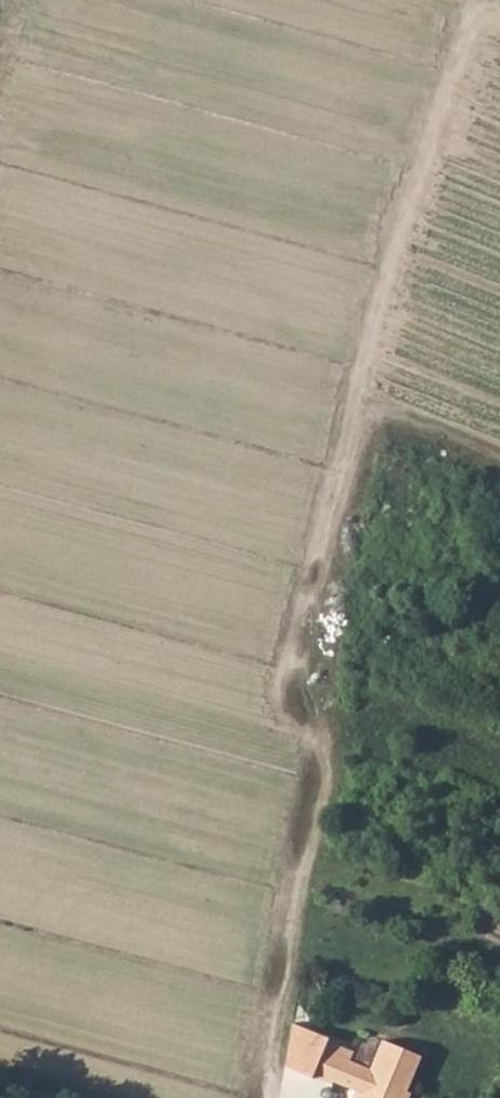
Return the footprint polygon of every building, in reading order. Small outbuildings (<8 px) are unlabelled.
[(352,1062),(355,1054),(329,1043),(330,1040),(293,1025),(287,1069),(314,1080),(315,1077),(336,1085),(337,1082),(363,1094),(362,1097),(410,1097),(412,1092),(407,1090),(421,1055),(384,1039),(372,1071),(352,1062)]
